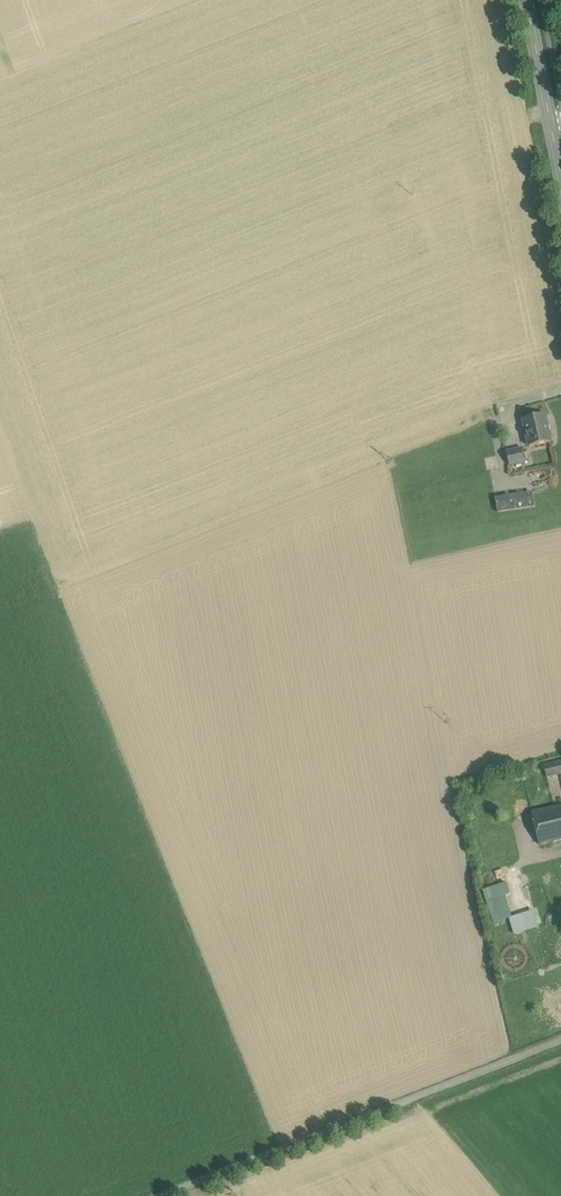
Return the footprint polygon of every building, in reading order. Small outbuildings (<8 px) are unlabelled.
[(545,415),(524,420),(530,447),(551,443),(545,415)] [(523,449),(507,452),(510,465),(526,462),(523,449)] [(535,506),(532,491),(499,496),(501,511),(535,506)] [(545,766),(547,777),(560,774),(560,762),(545,766)] [(532,813),(540,845),(560,840),(560,806),(532,813)] [(510,896),(507,885),(483,893),(494,926),(513,919),(512,919),(505,897),(510,896)]
